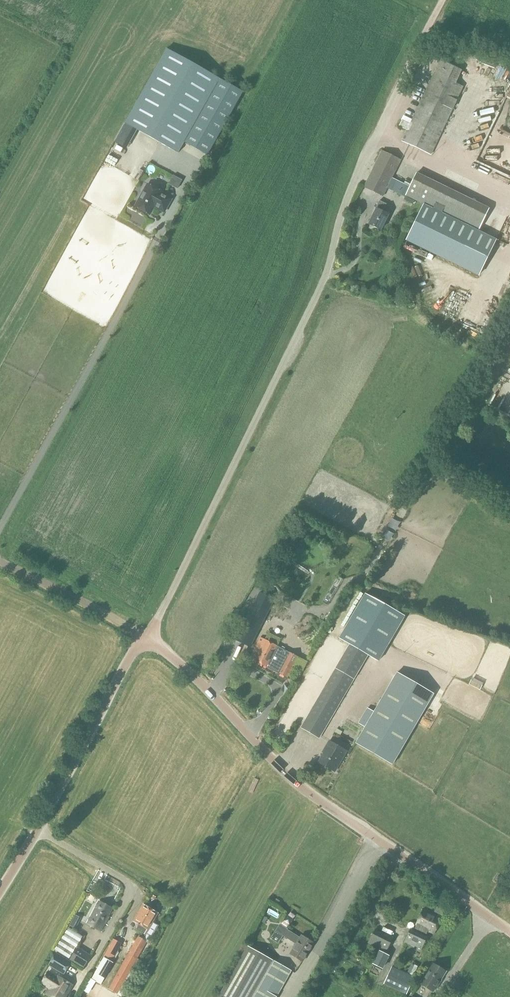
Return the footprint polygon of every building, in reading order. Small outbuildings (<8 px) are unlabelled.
[(212,73),(165,49),(125,122),(171,150),(212,73)] [(432,155),(464,86),(456,82),(462,70),(441,60),(411,124),(403,120),(400,126),(407,130),(402,141),(432,155)] [(384,196),(402,159),(383,150),(381,154),(379,157),(365,187),(384,196)] [(478,230),(489,208),(417,173),(405,195),(424,204),(478,230)] [(173,176),(168,185),(177,190),(182,181),(173,176)] [(165,196),(149,188),(146,195),(145,194),(141,201),(143,202),(139,209),(154,218),(158,210),(166,214),(172,202),(164,197),(165,196)] [(380,229),(388,215),(383,212),(387,204),(380,201),(376,209),(368,224),(380,229)] [(424,204),(406,239),(478,274),(496,239),(478,230),(424,204)] [(402,256),(401,260),(414,265),(416,261),(402,256)] [(260,592),(235,639),(250,647),(274,599),(260,592)] [(340,639),(349,644),(367,655),(378,661),(403,616),(365,594),(340,639)] [(276,601),(270,612),(285,620),(291,608),(276,601)] [(276,641),(288,644),(289,639),(278,636),(276,641)] [(260,637),(251,655),(253,656),(251,659),(287,678),(294,666),(303,671),(308,662),(298,657),(260,637)] [(319,738),(367,655),(349,644),(301,727),(319,738)] [(433,693),(396,672),(373,711),(367,708),(358,723),(364,727),(355,743),(392,765),(433,693)] [(427,677),(425,681),(439,688),(441,684),(427,677)] [(475,684),(472,691),(483,696),(486,690),(475,684)] [(340,762),(346,751),(328,741),(324,749),(325,749),(318,762),(331,770),(337,760),(340,762)] [(112,908),(99,901),(96,908),(95,908),(87,923),(100,931),(112,908)] [(443,912),(445,907),(436,903),(433,911),(441,914),(442,912),(443,912)] [(148,942),(158,925),(153,922),(158,913),(143,904),(133,921),(139,924),(136,929),(145,934),(142,939),(139,937),(108,989),(117,994),(148,942)] [(434,933),(441,917),(423,909),(416,925),(417,925),(415,930),(411,928),(404,943),(422,951),(428,936),(426,936),(428,930),(434,933)] [(69,959),(83,936),(72,929),(79,916),(75,914),(69,927),(54,949),(69,959)] [(283,935),(283,936),(295,944),(289,952),(302,961),(314,943),(301,934),(299,938),(287,930),(287,929),(280,924),(276,930),(283,935)] [(276,930),(271,938),(278,943),(283,936),(283,935),(276,930)] [(374,932),(368,943),(386,952),(391,941),(374,932)] [(101,984),(114,962),(112,961),(122,943),(114,939),(104,957),(105,957),(92,979),(101,984)] [(290,969),(247,945),(217,996),(274,996),(290,969)] [(83,968),(90,954),(79,947),(70,960),(82,967),(83,968)] [(379,951),(373,964),(382,968),(388,956),(379,951)] [(65,974),(72,962),(56,953),(49,964),(65,974)] [(435,989),(439,984),(438,983),(446,971),(433,963),(420,983),(433,991),(434,989),(435,989)] [(410,974),(409,975),(413,976),(418,966),(414,965),(410,974)] [(406,992),(413,976),(409,975),(392,967),(385,982),(406,992)] [(49,971),(42,983),(50,988),(47,993),(53,996),(65,996),(72,985),(57,976),(57,977),(49,971)]
